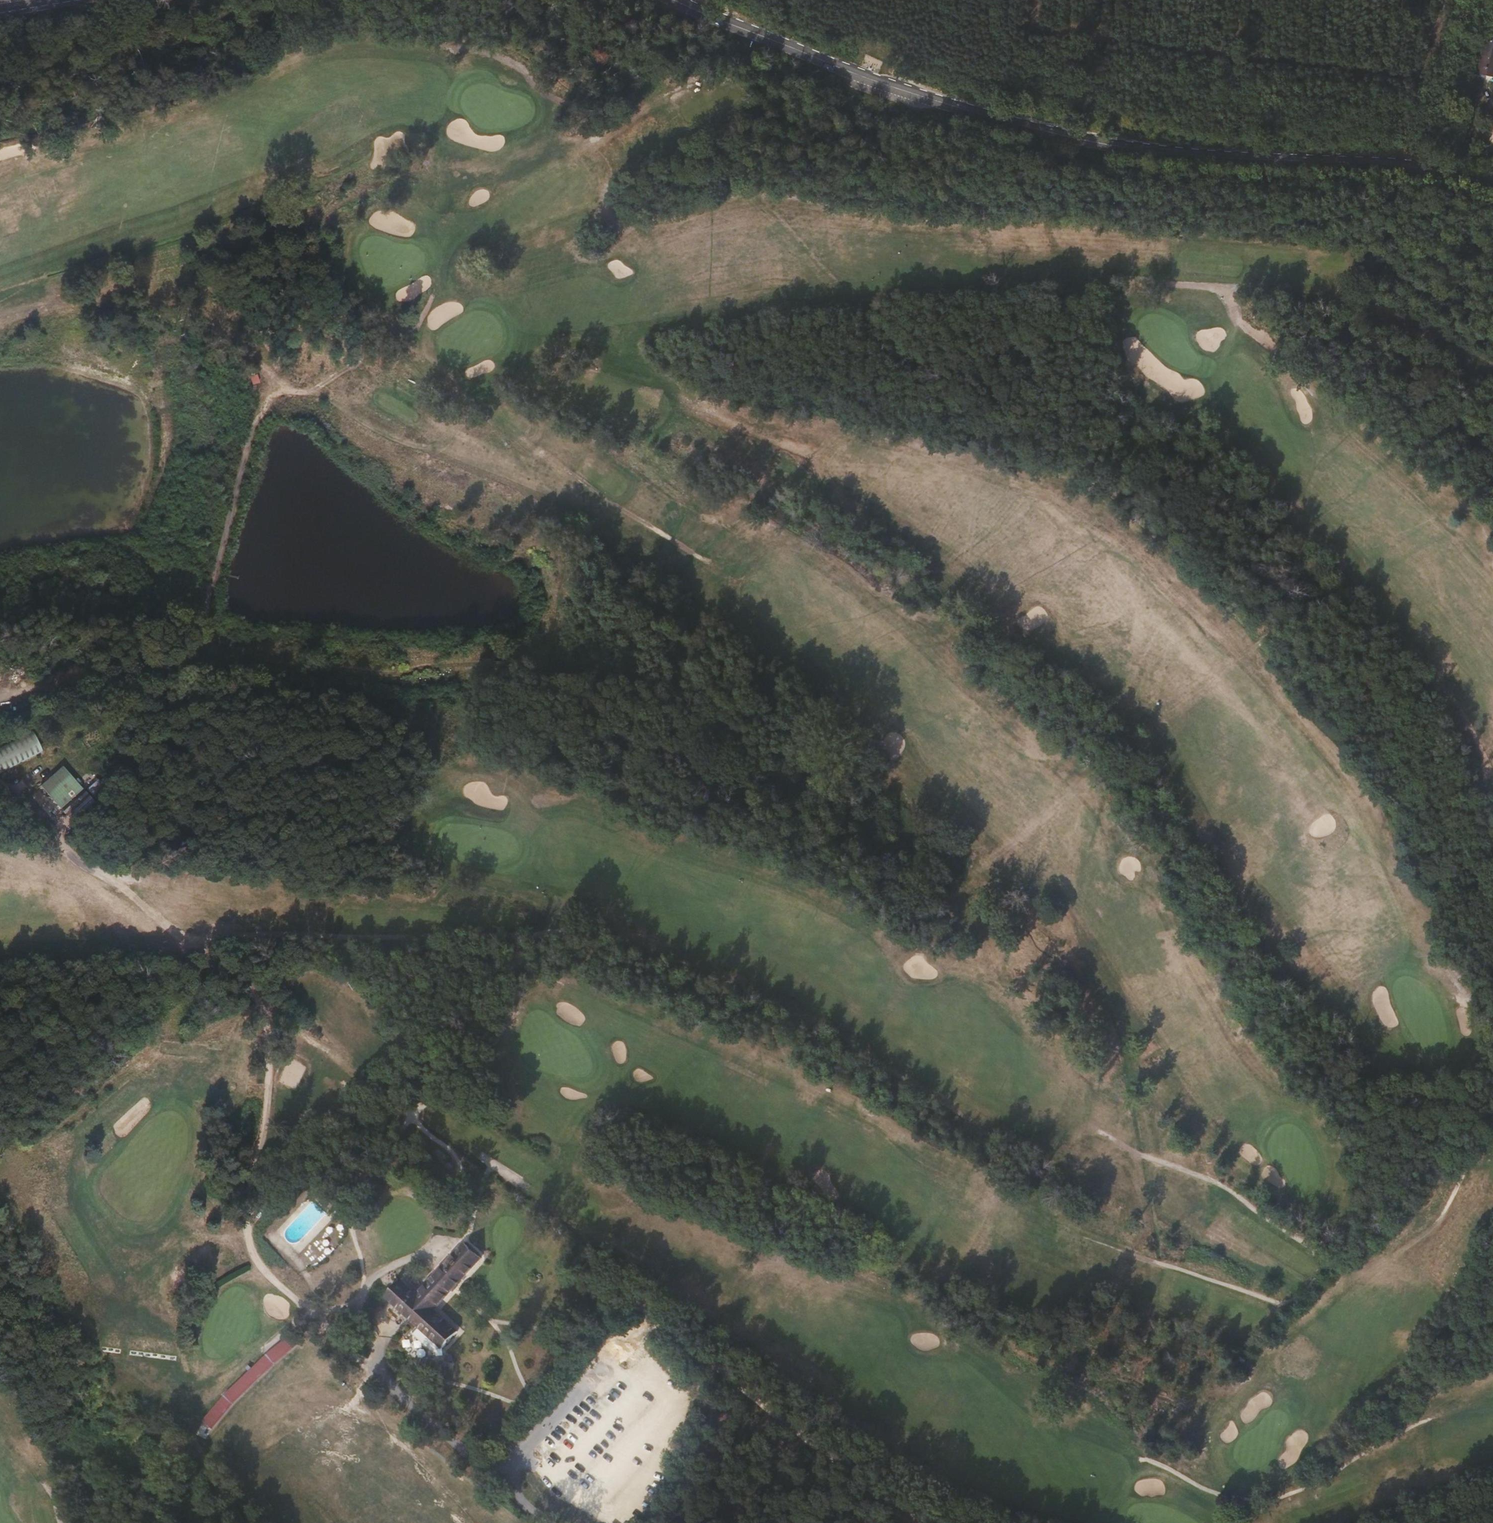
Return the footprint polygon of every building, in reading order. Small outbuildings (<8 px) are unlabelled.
[(1486,36),(1481,56),(1492,59),(1492,38),(1486,36)] [(1481,56),(1478,68),(1492,71),(1492,59),(1481,56)] [(41,753),(32,733),(0,747),(0,771),(41,753)] [(900,754),(903,735),(887,733),(884,751),(900,754)] [(92,803),(59,768),(37,787),(68,823),(92,803)] [(436,1312),(483,1260),(458,1239),(414,1288),(400,1276),(379,1299),(404,1321),(414,1330),(425,1340),(440,1353),(459,1332),(436,1312)] [(414,1330),(404,1321),(384,1343),(394,1352),(414,1330)] [(201,1421),(211,1429),(239,1396),(278,1359),(305,1336),(298,1328),(270,1350),(231,1387),(201,1421)]
